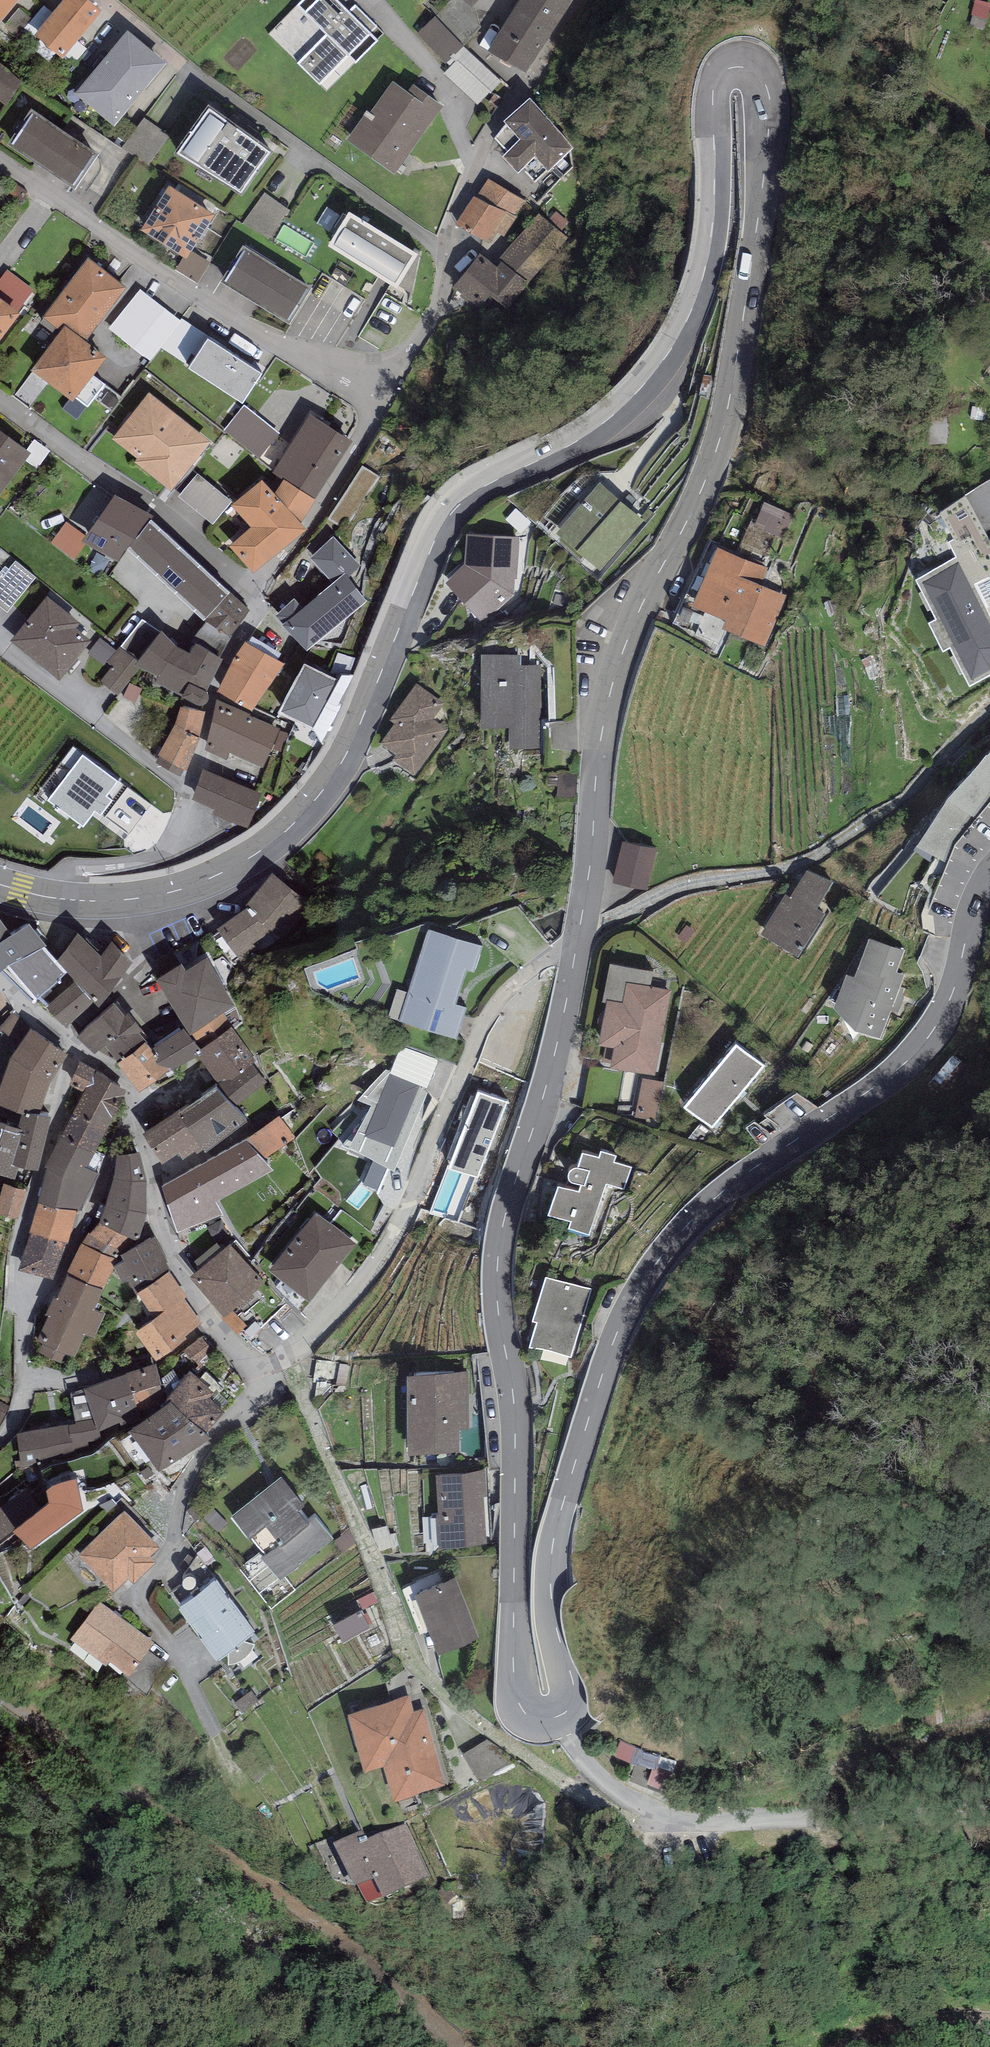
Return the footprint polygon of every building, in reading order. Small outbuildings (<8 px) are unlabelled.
[(1,24),(21,0),(0,0),(0,23),(1,24)] [(34,38),(62,62),(102,15),(85,0),(67,0),(34,38)] [(334,0),(304,0),(270,35),(299,63),(297,64),(326,92),(354,64),(355,66),(378,43),(376,42),(383,34),(355,7),(348,14),(334,0)] [(472,13),(483,0),(456,0),(472,13)] [(563,0),(521,0),(488,53),(526,76),(570,5),(563,0)] [(465,49),(436,19),(417,35),(443,66),(452,59),(465,49)] [(128,34),(74,97),(112,129),(166,67),(128,34)] [(456,63),(445,75),(478,106),(500,81),(465,49),(452,59),(456,63)] [(6,108),(22,84),(0,66),(0,103),(6,108)] [(443,110),(413,88),(407,95),(393,85),(370,116),(367,114),(346,143),(394,177),(443,110)] [(574,151),(529,103),(503,127),(506,130),(495,140),(509,155),(503,161),(518,178),(523,173),(535,186),(547,175),(547,176),(574,151)] [(208,111),(176,158),(240,202),(272,155),(208,111)] [(28,116),(7,150),(76,193),(97,159),(28,116)] [(527,203),(487,178),(456,226),(488,246),(496,234),(504,239),(527,203)] [(169,190),(141,234),(182,260),(186,263),(192,253),(214,219),(169,190)] [(290,211),(263,193),(244,220),(271,239),(290,211)] [(349,216),(328,251),(397,293),(418,258),(349,216)] [(567,239),(539,216),(507,255),(535,278),(567,239)] [(243,249),(221,286),(288,327),(311,291),(243,249)] [(526,286),(480,252),(453,289),(472,302),(480,290),(508,310),(526,286)] [(210,263),(192,253),(186,263),(182,260),(176,271),(197,284),(210,263)] [(126,292),(87,262),(42,321),(60,335),(64,330),(84,345),(126,292)] [(0,280),(0,304),(14,315),(33,292),(7,271),(0,280)] [(140,290),(109,330),(150,362),(182,323),(177,319),(140,290)] [(19,319),(14,315),(0,304),(0,343),(19,319)] [(106,362),(84,345),(64,330),(60,335),(31,373),(73,405),(106,362)] [(265,375),(211,340),(189,373),(243,408),(243,407),(265,375)] [(210,444),(148,396),(113,441),(138,460),(135,464),(172,493),(210,444)] [(47,407),(36,399),(29,410),(40,417),(47,407)] [(280,435),(243,407),(224,432),(260,459),(280,435)] [(310,417),(273,476),(284,483),(315,503),(352,444),(310,417)] [(945,418),(926,419),(928,446),(947,444),(945,418)] [(0,433),(0,498),(27,463),(32,456),(26,452),(0,433)] [(34,440),(26,452),(32,456),(27,463),(37,470),(50,452),(34,440)] [(232,504),(197,475),(179,498),(213,526),(232,504)] [(284,483),(275,498),(300,527),(315,503),(284,483)] [(263,484),(232,510),(251,531),(229,549),(254,578),(306,533),(300,527),(275,498),(263,484)] [(600,485),(553,540),(598,579),(645,523),(600,485)] [(977,586),(989,578),(989,541),(965,497),(940,514),(953,541),(949,544),(956,561),(973,587),(977,586)] [(151,517),(116,499),(88,539),(82,546),(117,566),(126,553),(133,542),(151,517)] [(792,516),(764,504),(755,527),(782,539),(792,516)] [(88,539),(67,522),(51,543),(72,559),(82,546),(88,539)] [(133,542),(126,553),(204,625),(206,622),(230,595),(153,523),(135,544),(133,542)] [(519,538),(466,537),(464,567),(446,585),(485,628),(516,594),(519,538)] [(334,541),(311,562),(332,586),(337,590),(347,581),(360,570),(334,541)] [(768,569),(716,549),(693,609),(725,622),(722,631),(765,648),(786,597),(761,587),(768,569)] [(0,581),(0,607),(7,613),(36,577),(16,561),(3,577),(0,581)] [(956,561),(916,582),(936,622),(928,625),(943,653),(950,649),(969,688),(989,677),(989,615),(977,586),(973,587),(956,561)] [(293,602),(278,615),(307,648),(364,600),(347,581),(337,590),(332,586),(302,612),(293,602)] [(252,615),(230,595),(206,622),(233,643),(252,615)] [(81,625),(47,598),(11,644),(60,683),(91,643),(76,631),(81,625)] [(117,651),(100,639),(88,654),(104,666),(106,663),(112,667),(99,683),(119,696),(138,670),(158,679),(155,685),(182,699),(181,700),(196,707),(198,708),(200,708),(203,708),(205,707),(207,706),(209,704),(209,702),(209,699),(208,697),(207,695),(224,663),(196,648),(190,657),(175,649),(161,634),(142,620),(117,651)] [(224,663),(233,643),(206,622),(204,625),(193,645),(196,648),(224,663)] [(286,667),(245,646),(232,663),(217,694),(252,714),(286,667)] [(521,650),(482,650),(481,722),(510,723),(510,747),(540,747),(541,662),(521,662),(521,650)] [(305,668),(279,716),(312,731),(335,681),(305,668)] [(416,678),(389,713),(394,717),(381,735),(395,746),(392,751),(416,770),(450,727),(433,714),(444,700),(416,678)] [(280,731),(217,703),(205,752),(226,763),(229,755),(263,770),(280,731)] [(205,713),(180,710),(174,729),(158,758),(159,759),(155,766),(181,777),(183,772),(186,773),(200,740),(198,739),(205,713)] [(947,784),(949,785),(917,834),(946,858),(955,831),(971,808),(974,810),(989,788),(989,741),(947,784)] [(261,796),(203,773),(191,802),(213,811),(211,817),(247,831),(261,796)] [(623,836),(613,877),(646,885),(656,844),(623,836)] [(831,877),(807,862),(790,890),(785,888),(761,928),(798,951),(825,908),(816,903),(831,877)] [(246,898),(218,920),(237,951),(270,927),(301,889),(270,865),(246,898)] [(2,965),(43,942),(27,921),(9,932),(0,919),(0,966),(2,965)] [(101,945),(78,922),(58,950),(68,961),(99,998),(134,953),(112,932),(101,945)] [(482,940),(429,923),(399,1014),(456,1033),(466,1003),(455,1000),(467,965),(473,967),(482,940)] [(905,947),(868,931),(854,969),(846,965),(834,1000),(855,1024),(881,1035),(892,1008),(899,1011),(905,995),(901,993),(905,985),(899,984),(904,973),(896,969),(905,947)] [(58,950),(43,942),(2,965),(33,995),(37,991),(68,961),(58,950)] [(181,954),(157,968),(185,1018),(190,1027),(233,1000),(207,949),(185,960),(181,954)] [(627,976),(650,981),(653,965),(610,956),(602,994),(606,995),(607,992),(623,995),(627,976)] [(67,1025),(99,998),(68,961),(37,991),(67,1025)] [(654,1070),(672,986),(650,981),(627,976),(623,995),(607,992),(606,995),(597,1038),(606,1040),(602,1059),(654,1070)] [(115,995),(77,1029),(94,1048),(105,1038),(119,1054),(144,1032),(139,1026),(144,1021),(129,1004),(126,1006),(115,995)] [(190,1027),(185,1018),(151,1040),(170,1064),(197,1049),(194,1044),(199,1041),(190,1027)] [(30,1020),(11,1046),(0,1077),(0,1095),(23,1101),(40,1105),(48,1075),(67,1046),(30,1020)] [(199,1041),(194,1044),(197,1049),(215,1074),(237,1101),(266,1079),(253,1060),(256,1059),(232,1021),(199,1041)] [(119,1054),(117,1056),(139,1086),(170,1064),(151,1040),(144,1032),(119,1054)] [(766,1062),(737,1036),(682,1096),(711,1122),(766,1062)] [(126,1084),(80,1055),(69,1078),(84,1086),(61,1130),(95,1149),(126,1084)] [(431,1085),(386,1066),(358,1092),(368,1101),(349,1135),(394,1162),(431,1085)] [(663,1077),(642,1073),(634,1117),(655,1121),(663,1077)] [(215,1074),(177,1100),(205,1145),(247,1114),(237,1101),(215,1074)] [(506,1103),(478,1092),(450,1165),(478,1176),(506,1103)] [(177,1100),(142,1122),(162,1154),(179,1143),(184,1151),(194,1144),(197,1150),(205,1145),(177,1100)] [(40,1105),(23,1101),(18,1116),(0,1111),(0,1164),(15,1168),(19,1158),(37,1163),(50,1108),(40,1105)] [(278,1111),(247,1132),(266,1156),(296,1136),(278,1111)] [(95,1149),(61,1130),(44,1159),(46,1160),(38,1196),(76,1206),(81,1207),(99,1170),(95,1167),(102,1152),(95,1149)] [(247,1132),(163,1179),(176,1225),(223,1209),(216,1195),(274,1166),(266,1156),(247,1132)] [(139,1143),(116,1146),(114,1168),(106,1196),(100,1214),(101,1215),(133,1231),(137,1233),(147,1206),(147,1173),(139,1143)] [(599,1150),(582,1144),(577,1158),(574,1158),(572,1159),(569,1161),(569,1163),(569,1168),(570,1170),(573,1173),(581,1177),(579,1183),(558,1175),(547,1206),(572,1215),(569,1223),(594,1232),(612,1182),(617,1184),(624,1186),(632,1163),(614,1157),(617,1151),(600,1145),(599,1150)] [(4,1179),(0,1191),(0,1209),(18,1214),(26,1186),(4,1179)] [(76,1206),(38,1196),(29,1226),(31,1226),(18,1264),(53,1274),(66,1237),(68,1239),(76,1206)] [(269,1263),(309,1296),(357,1238),(316,1205),(269,1263)] [(88,1226),(80,1237),(119,1255),(122,1250),(124,1246),(133,1231),(101,1215),(90,1227),(88,1226)] [(125,1255),(117,1258),(115,1262),(122,1277),(128,1273),(136,1290),(140,1288),(138,1285),(168,1264),(171,1263),(155,1230),(124,1246),(122,1250),(125,1255)] [(230,1235),(190,1267),(224,1310),(264,1278),(230,1235)] [(119,1255),(80,1237),(66,1266),(68,1267),(104,1285),(115,1262),(117,1258),(119,1255)] [(187,1291),(168,1264),(138,1285),(140,1288),(154,1309),(135,1322),(155,1351),(202,1319),(184,1293),(187,1291)] [(104,1285),(68,1267),(57,1290),(54,1289),(46,1307),(49,1308),(37,1332),(43,1335),(39,1344),(62,1355),(66,1346),(75,1350),(85,1329),(94,1333),(105,1310),(94,1305),(104,1285)] [(592,1286),(546,1271),(532,1313),(537,1315),(529,1339),(570,1352),(592,1286)] [(156,1358),(127,1365),(140,1413),(165,1395),(156,1358)] [(407,1363),(408,1444),(460,1446),(459,1425),(469,1426),(469,1368),(407,1363)] [(169,1389),(170,1390),(207,1426),(224,1407),(208,1392),(214,1386),(191,1364),(169,1389)] [(127,1365),(85,1377),(87,1384),(95,1415),(98,1424),(140,1413),(127,1365)] [(95,1415),(87,1384),(71,1388),(75,1415),(95,1415)] [(211,1431),(207,1426),(170,1390),(165,1395),(140,1413),(128,1421),(158,1465),(211,1431)] [(0,1397),(0,1423),(9,1402),(0,1397)] [(76,1418),(17,1425),(17,1426),(20,1462),(80,1455),(102,1443),(98,1424),(95,1415),(75,1415),(76,1418)] [(486,1465),(436,1467),(439,1545),(486,1544),(484,1493),(487,1493),(486,1469),(486,1465)] [(334,1534),(280,1468),(232,1507),(264,1547),(260,1551),(280,1577),(334,1534)] [(54,1486),(46,1491),(49,1504),(40,1511),(13,1532),(16,1535),(29,1550),(84,1511),(77,1479),(54,1486)] [(23,1491),(0,1508),(0,1546),(16,1535),(13,1532),(40,1511),(23,1491)] [(158,1541),(124,1506),(78,1551),(113,1587),(128,1573),(134,1579),(156,1557),(149,1550),(158,1541)] [(387,1522),(374,1525),(380,1552),(402,1547),(397,1528),(389,1530),(387,1522)] [(478,1632),(455,1570),(415,1585),(438,1646),(478,1632)] [(255,1625),(216,1571),(179,1598),(218,1652),(255,1625)] [(347,1600),(351,1608),(361,1604),(363,1610),(378,1604),(372,1590),(347,1600)] [(152,1639),(98,1599),(72,1635),(107,1661),(110,1657),(129,1670),(147,1646),(152,1639)] [(351,1608),(328,1620),(338,1640),(370,1624),(363,1610),(361,1604),(351,1608)] [(167,1661),(147,1646),(129,1670),(127,1673),(147,1688),(167,1661)] [(251,1688),(234,1700),(241,1710),(258,1699),(251,1688)] [(410,1691),(348,1706),(363,1764),(384,1759),(393,1795),(445,1782),(425,1704),(414,1707),(410,1691)] [(487,1738),(462,1751),(480,1781),(513,1763),(487,1738)] [(362,1833),(334,1846),(354,1888),(359,1886),(368,1906),(430,1877),(406,1825),(367,1843),(362,1833)]
